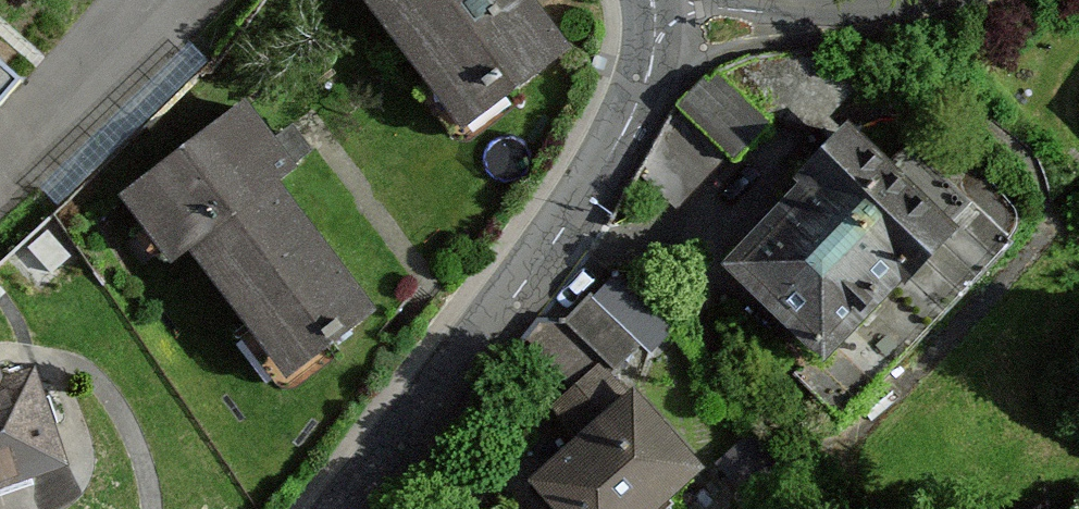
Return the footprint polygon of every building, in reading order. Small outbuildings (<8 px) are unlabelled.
[(467,137),(566,64),(519,0),(366,0),(467,137)] [(14,74),(0,62),(0,91),(14,74)] [(655,174),(689,204),(780,113),(825,127),(870,90),(842,62),(804,63),(761,68),(722,85),(687,116),(655,174)] [(251,111),(129,202),(179,268),(195,256),(288,381),(373,318),(277,191),(313,164),(297,143),(283,153),(251,111)] [(833,167),(730,272),(837,377),(818,397),(845,424),(1001,266),(892,159),(859,192),(833,167)] [(595,301),(570,325),(619,374),(643,350),(595,301)] [(71,476),(40,381),(22,387),(14,364),(0,368),(0,499),(71,476)] [(556,508),(682,508),(709,486),(643,412),(639,415),(605,375),(559,417),(586,460),(544,494),(556,508)]
